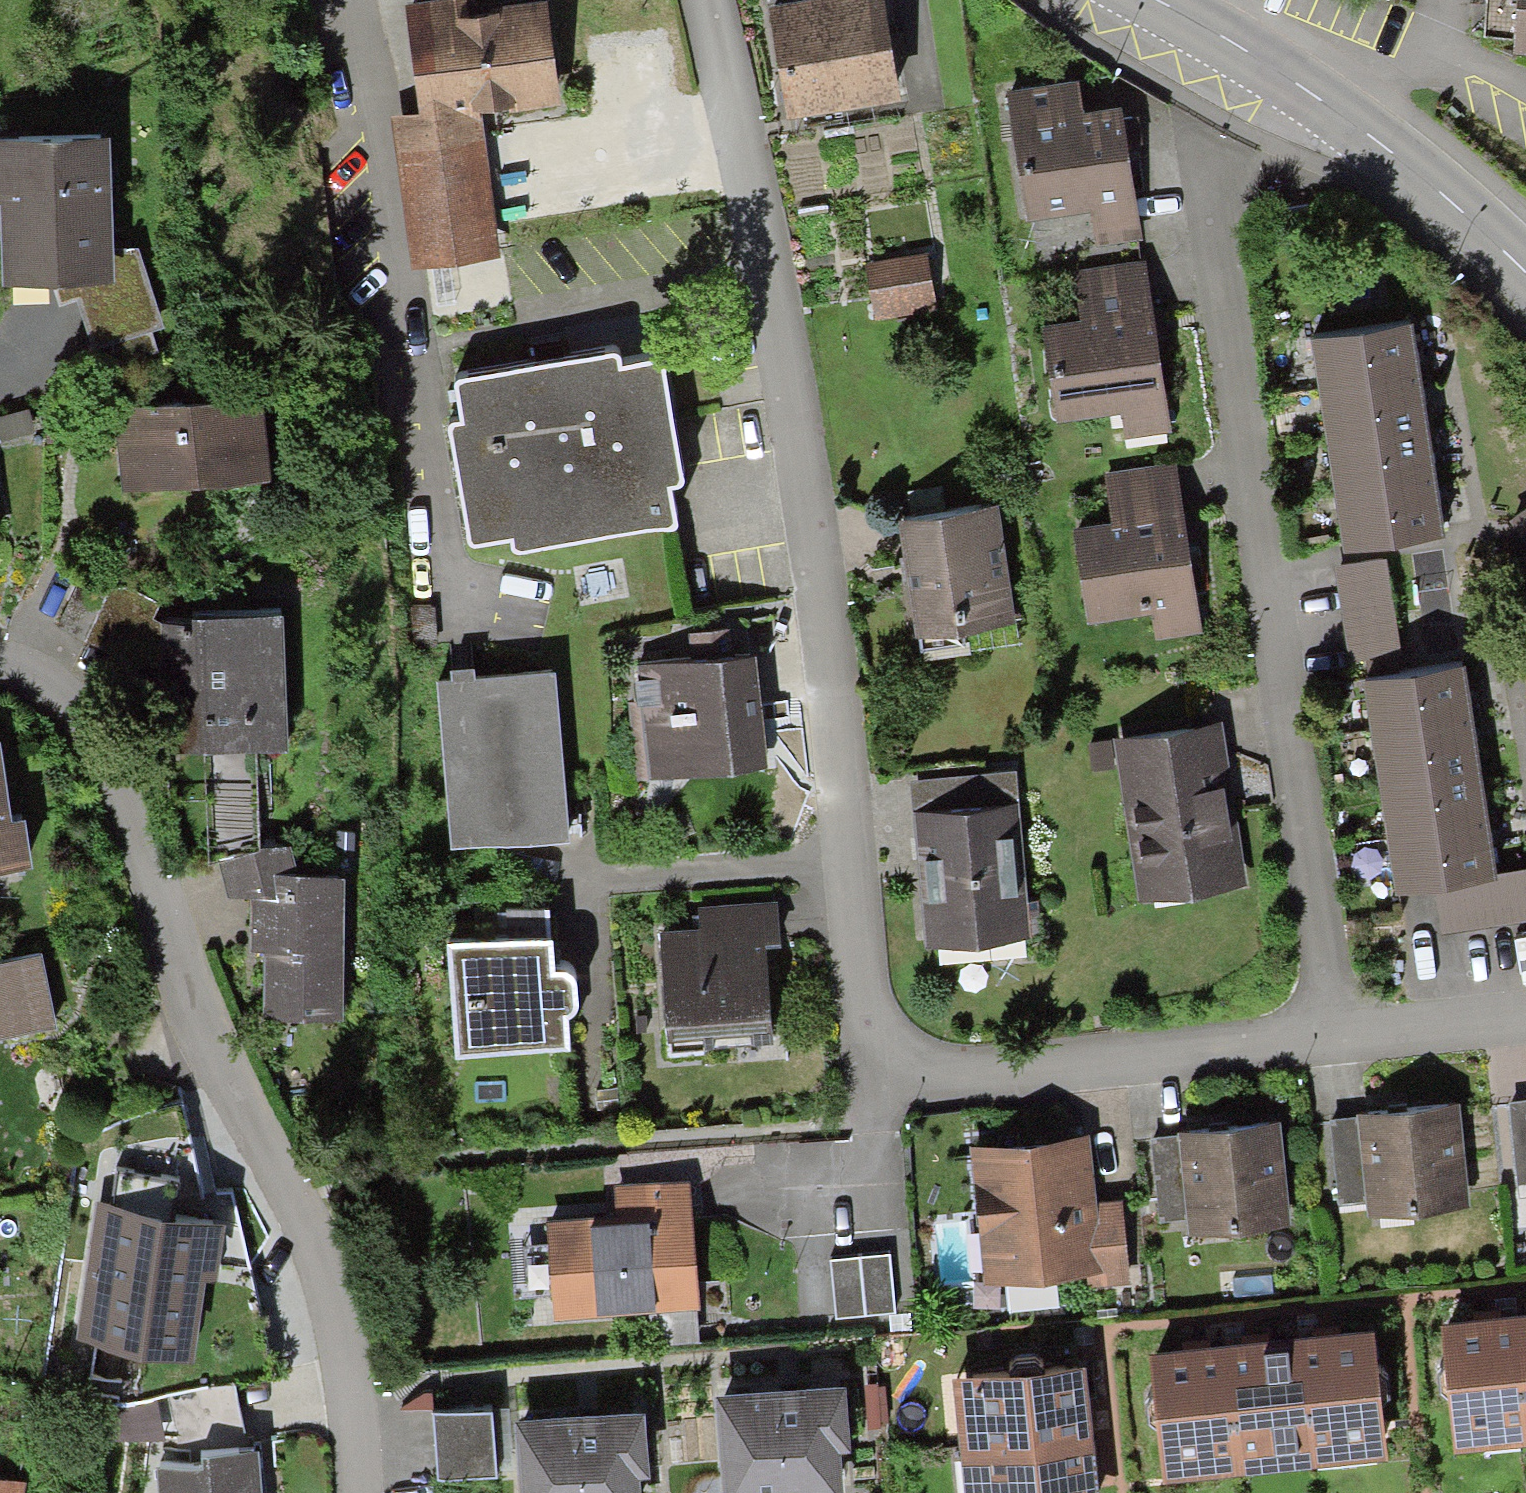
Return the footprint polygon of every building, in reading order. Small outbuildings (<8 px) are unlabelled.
[(500,244),(481,106),(570,93),(557,0),(534,0),(468,9),(467,0),(410,0),(425,109),(392,113),(412,256),(500,244)] [(889,0),(766,0),(782,116),(903,99),(889,0)] [(1525,55),(1525,0),(1483,0),(1479,42),(1511,45),(1510,53),(1525,55)] [(1024,259),(1145,244),(1126,95),(1084,101),(1079,65),(1001,75),(1024,259)] [(0,139),(0,248),(1,287),(57,289),(62,305),(78,300),(100,371),(156,355),(148,327),(161,322),(137,248),(115,248),(113,138),(0,139)] [(929,246),(869,256),(879,313),(939,303),(929,246)] [(1174,432),(1150,258),(1074,268),(1081,317),(1049,321),(1062,414),(1120,406),(1124,439),(1174,432)] [(1422,357),(1419,326),(1316,338),(1342,557),(1445,545),(1438,493),(1434,455),(1426,391),(1422,357)] [(503,546),(666,516),(658,476),(672,474),(650,351),(606,359),(604,346),(533,358),(445,374),(453,413),(438,416),(461,538),(501,531),(503,546)] [(267,398),(116,408),(121,486),(272,477),(267,398)] [(0,416),(0,433),(1,439),(33,430),(27,409),(0,416)] [(1202,628),(1183,456),(1108,465),(1114,516),(1076,520),(1087,617),(1154,609),(1156,633),(1202,628)] [(1019,619),(1006,493),(895,505),(909,631),(1019,619)] [(1525,547),(1525,508),(1508,519),(1525,547)] [(1386,563),(1338,570),(1351,657),(1399,650),(1386,563)] [(221,748),(225,845),(269,844),(267,749),(302,749),(299,615),(169,618),(170,686),(204,685),(205,749),(221,748)] [(777,765),(766,642),(633,654),(644,777),(777,765)] [(573,819),(562,662),(463,669),(435,671),(447,829),(573,819)] [(1438,889),(1496,881),(1495,874),(1490,836),(1485,798),(1477,734),(1472,695),(1468,670),(1368,683),(1396,895),(1438,889)] [(1253,881),(1228,714),(1116,731),(1141,898),(1253,881)] [(0,744),(0,872),(47,867),(41,813),(24,815),(15,742),(0,744)] [(1040,938),(1026,763),(912,772),(926,947),(1040,938)] [(306,843),(269,844),(225,845),(226,898),(257,897),(258,950),(278,950),(279,1000),(360,998),(357,868),(307,870),(306,843)] [(1495,874),(1496,881),(1438,889),(1444,933),(1525,921),(1525,870),(1495,874)] [(666,908),(667,930),(676,1042),(788,1033),(777,899),(666,908)] [(565,926),(455,935),(465,1049),(575,1040),(565,926)] [(0,966),(0,1043),(55,1031),(39,958),(0,966)] [(1511,1103),(1518,1187),(1525,1186),(1525,1102),(1511,1103)] [(1468,1206),(1459,1106),(1328,1118),(1336,1209),(1365,1207),(1366,1215),(1468,1206)] [(1093,1126),(971,1136),(982,1277),(1093,1268),(1134,1265),(1127,1190),(1098,1192),(1093,1126)] [(1289,1225),(1281,1127),(1159,1136),(1167,1234),(1289,1225)] [(614,1219),(547,1223),(553,1318),(700,1309),(692,1180),(612,1185),(614,1219)] [(221,1222),(98,1204),(78,1347),(201,1364),(221,1222)] [(889,1256),(830,1262),(835,1318),(894,1312),(889,1256)] [(1525,1444),(1525,1387),(1519,1308),(1441,1315),(1454,1450),(1525,1444)] [(1300,1329),(1312,1459),(1390,1451),(1377,1322),(1300,1329)] [(1300,1329),(1227,1336),(1239,1466),(1312,1459),(1300,1329)] [(1239,1466),(1227,1336),(1149,1344),(1161,1473),(1239,1466)] [(945,1365),(952,1444),(1093,1434),(1087,1354),(945,1365)] [(236,1385),(167,1400),(177,1438),(205,1438),(206,1463),(157,1466),(158,1492),(267,1492),(265,1450),(238,1451),(236,1385)] [(719,1396),(725,1492),(843,1492),(840,1450),(849,1450),(845,1388),(719,1396)] [(157,1401),(123,1408),(123,1440),(165,1439),(157,1401)] [(493,1412),(434,1415),(437,1480),(496,1478),(493,1412)] [(517,1422),(522,1492),(639,1492),(638,1478),(647,1478),(643,1413),(517,1422)] [(1093,1434),(952,1444),(956,1492),(1099,1492),(1093,1434)] [(0,1483),(0,1492),(28,1492),(29,1488),(0,1483)]
